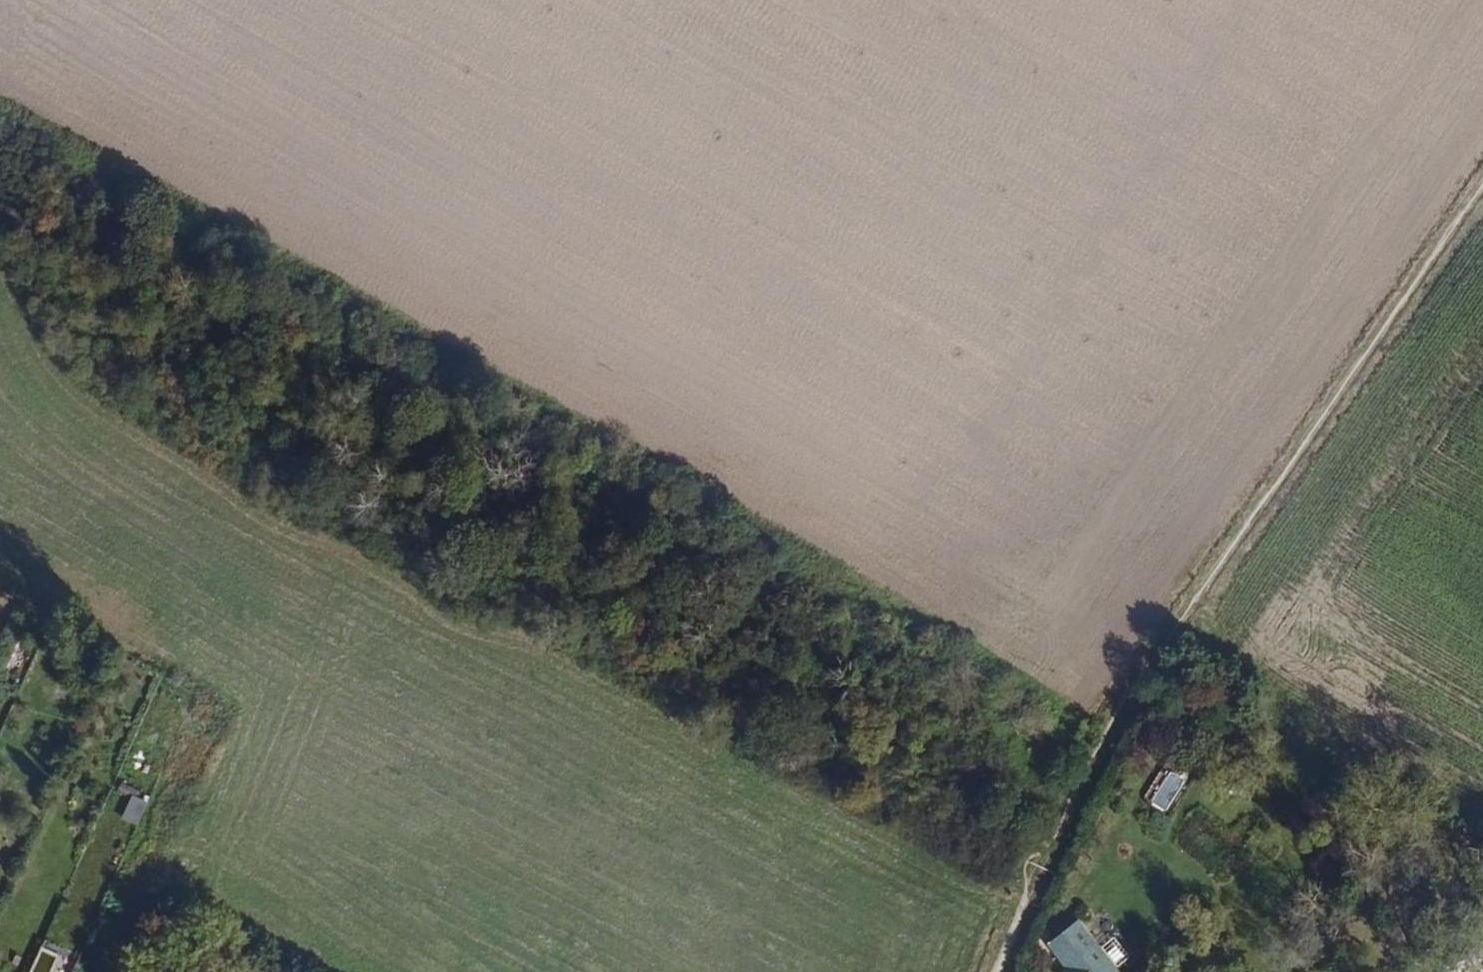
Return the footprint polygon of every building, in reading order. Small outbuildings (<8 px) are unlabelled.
[(1171,769),(1151,799),(1168,810),(1187,780),(1171,769)] [(139,824),(150,801),(135,794),(124,817),(139,824)] [(1080,923),(1049,946),(1068,971),(1117,971),(1080,923)]
